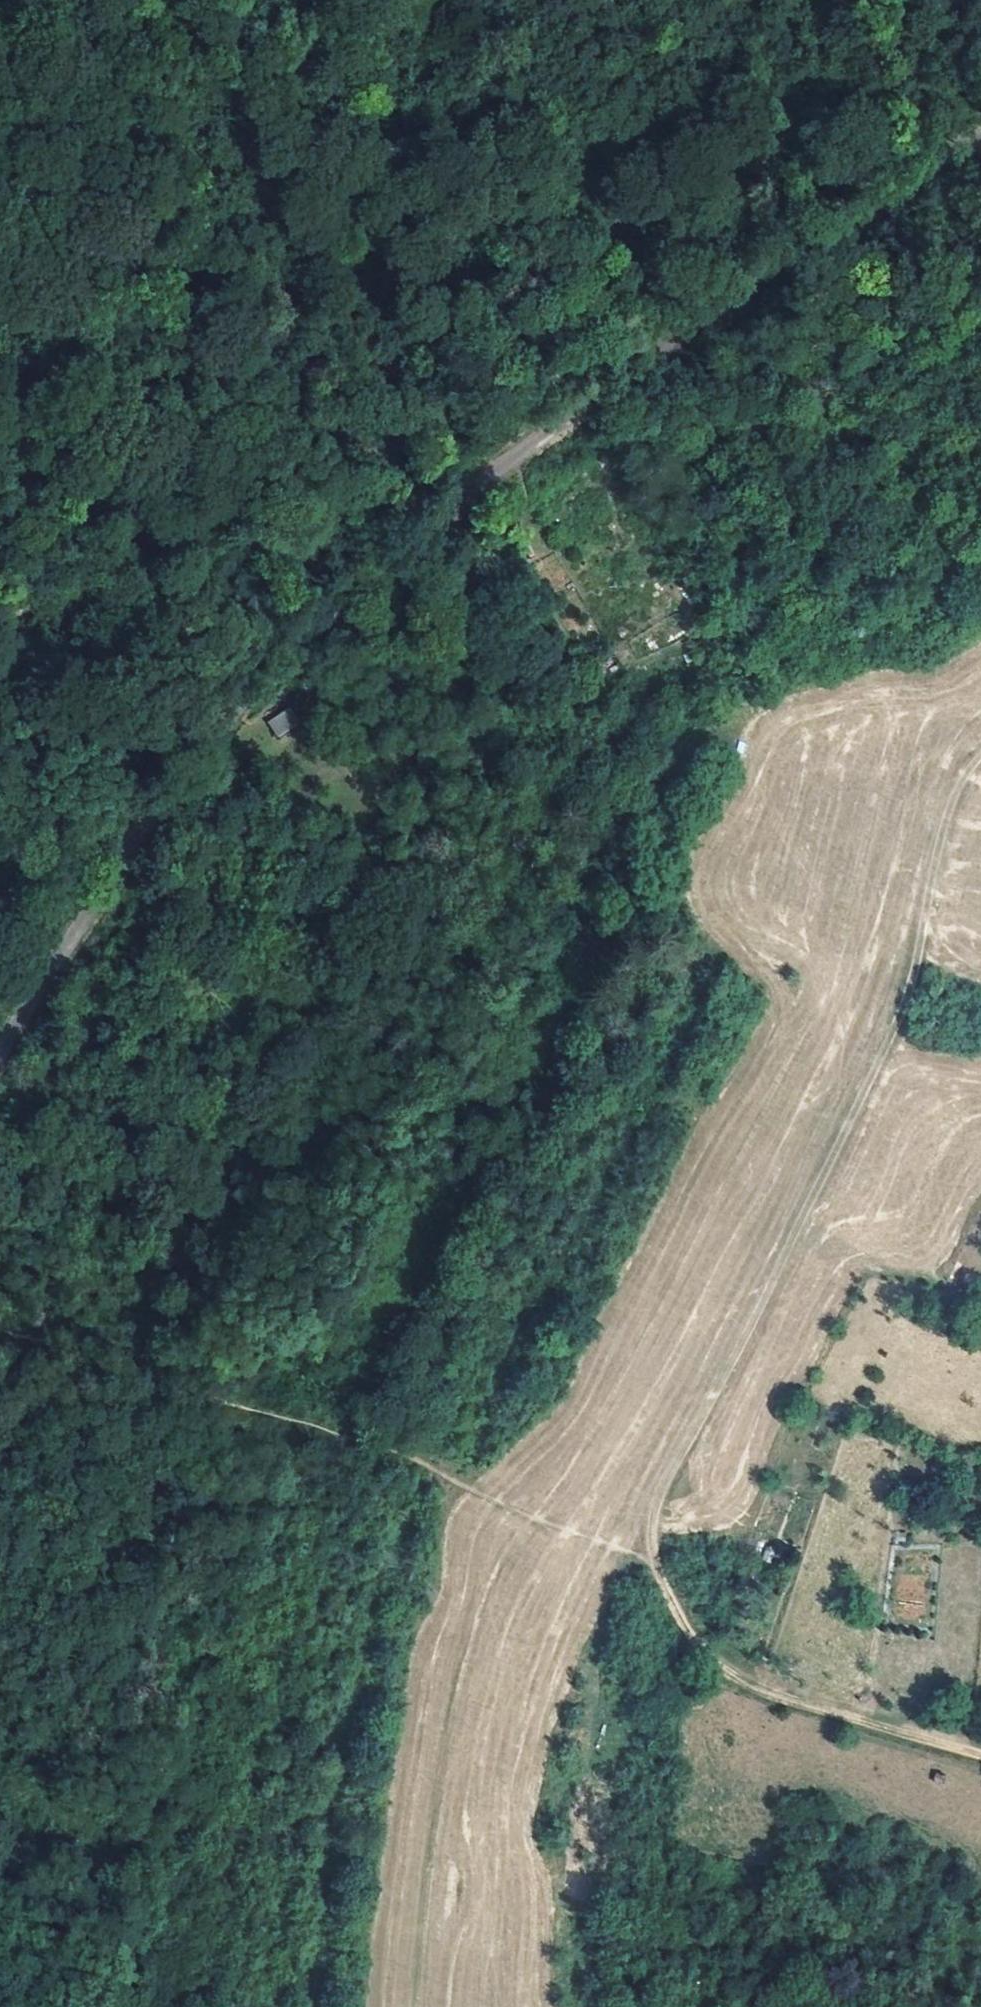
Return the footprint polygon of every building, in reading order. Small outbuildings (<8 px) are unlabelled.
[(277,737),(299,724),(289,708),(267,721),(277,737)] [(949,1774),(947,1781),(954,1783),(956,1776),(949,1774)]
